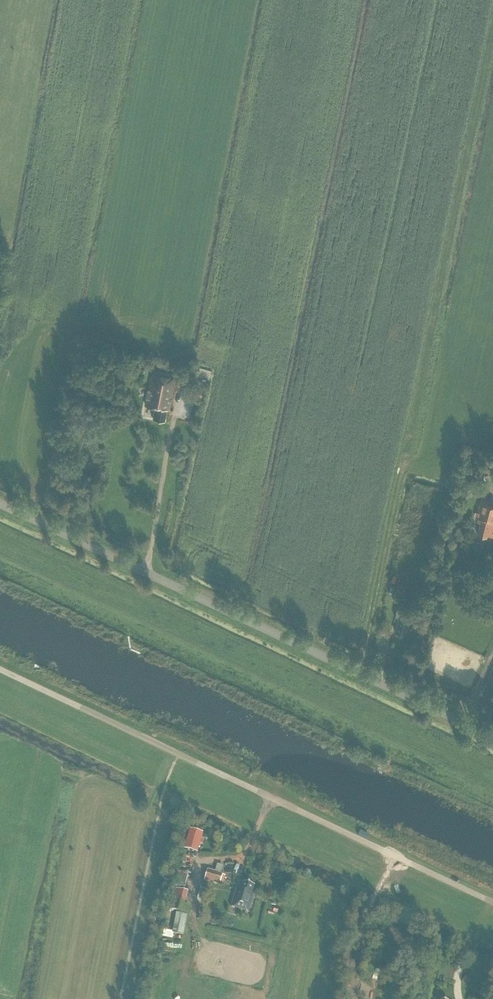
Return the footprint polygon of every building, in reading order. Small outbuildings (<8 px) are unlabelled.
[(199,380),(210,382),(212,370),(201,368),(199,380)] [(170,374),(157,371),(157,373),(152,372),(146,404),(155,406),(153,418),(165,420),(167,409),(169,409),(175,378),(170,377),(170,375),(170,376),(170,374)] [(201,398),(204,388),(190,383),(187,394),(201,398)] [(485,459),(482,471),(492,474),(492,462),(485,459)] [(481,497),(476,517),(479,517),(478,521),(480,522),(477,533),(487,536),(491,521),(492,521),(492,500),(481,497)] [(396,586),(404,588),(407,574),(399,572),(396,586)] [(482,693),(484,694),(492,698),(492,670),(482,693)] [(204,844),(205,840),(202,839),(204,833),(190,829),(185,848),(198,852),(201,843),(204,844)] [(224,883),(226,876),(223,875),(223,874),(208,869),(204,880),(220,885),(221,882),(224,883)] [(253,894),(255,886),(243,883),(241,891),(236,889),(231,908),(250,913),(255,894),(253,894)] [(188,914),(190,905),(186,904),(189,891),(175,888),(172,901),(173,901),(171,910),(188,914)] [(176,913),(172,933),(184,936),(188,916),(176,913)] [(446,967),(445,979),(454,980),(455,968),(446,967)] [(347,982),(344,998),(353,998),(356,998),(359,984),(347,982)]
